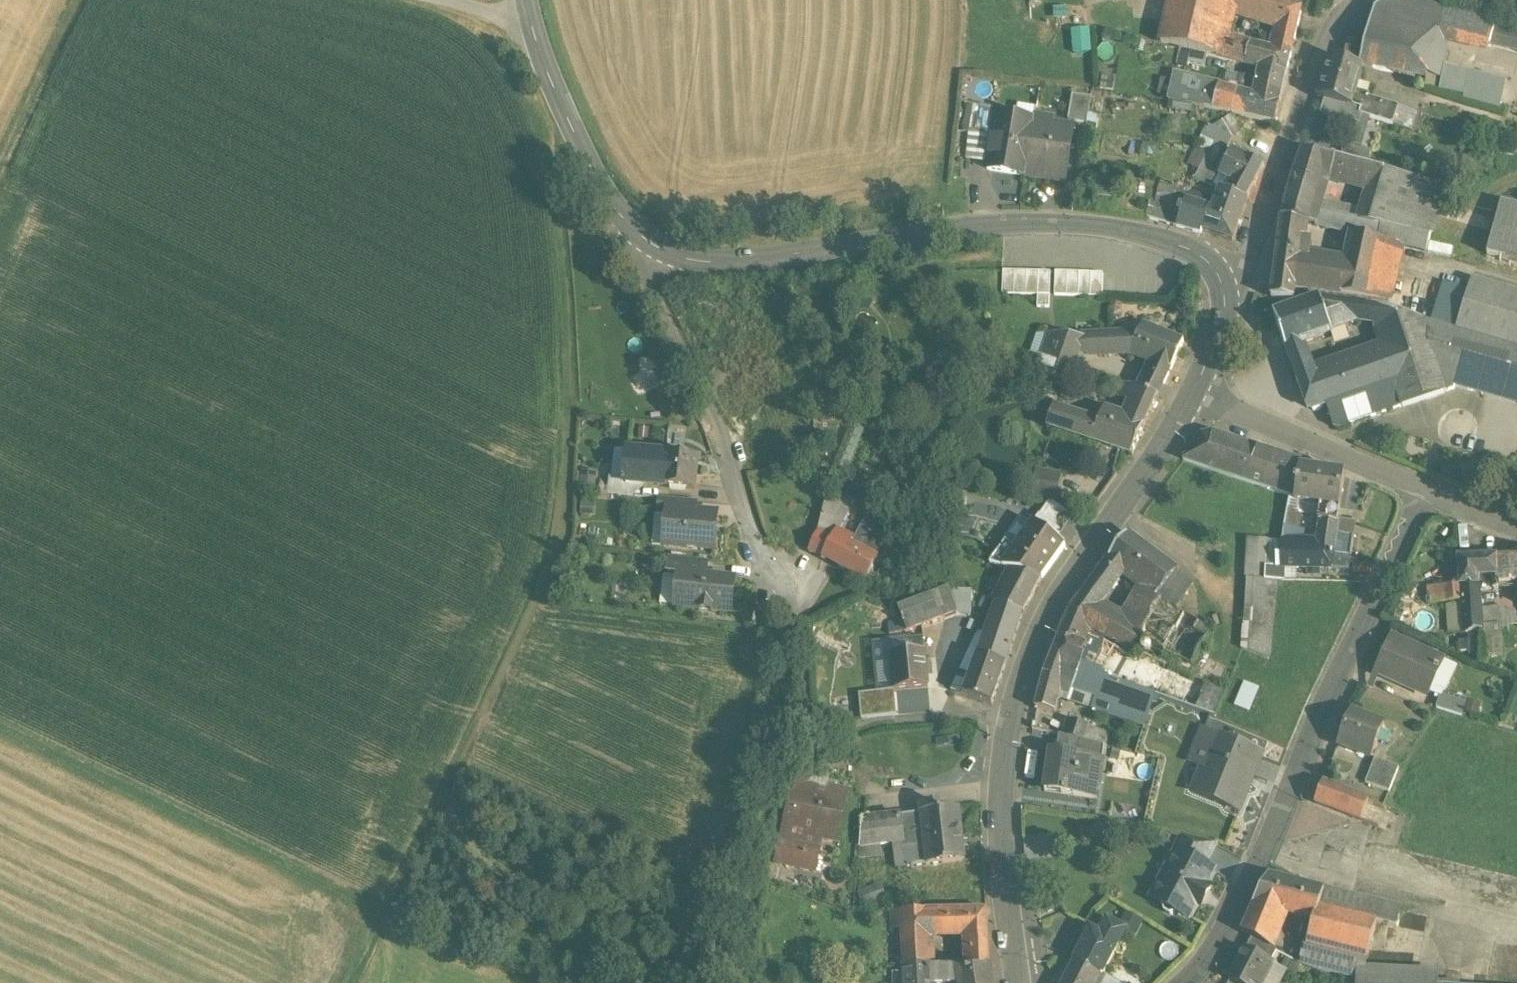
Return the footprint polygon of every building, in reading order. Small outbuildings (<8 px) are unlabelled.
[(1161,44),(1215,57),(1220,36),(1229,0),(1171,0),(1161,44)] [(1274,0),(1236,0),(1235,10),(1281,25),(1287,4),(1274,0)] [(1410,0),(1384,0),(1375,7),(1367,33),(1435,49),(1439,34),(1446,9),(1410,0)] [(1276,50),(1239,41),(1234,62),(1260,69),(1264,69),(1285,75),(1291,54),(1302,10),(1287,4),(1281,25),(1279,34),(1276,50)] [(1497,23),(1446,9),(1439,34),(1490,47),(1497,23)] [(1497,23),(1490,47),(1516,54),(1516,28),(1497,23)] [(1075,53),(1096,52),(1095,29),(1074,29),(1075,53)] [(1435,49),(1367,33),(1362,52),(1359,60),(1406,70),(1427,75),(1435,49)] [(1239,41),(1220,36),(1215,57),(1234,62),(1239,41)] [(1362,52),(1346,47),(1341,62),(1363,69),(1359,60),(1362,52)] [(1341,62),(1329,59),(1318,99),(1325,99),(1365,110),(1364,116),(1382,122),(1412,132),(1418,116),(1355,96),(1363,69),(1341,62)] [(1264,69),(1260,69),(1257,81),(1254,96),(1238,92),(1232,113),(1275,123),(1280,101),(1285,75),(1264,69)] [(1219,86),(1174,76),(1169,103),(1232,113),(1238,92),(1236,91),(1219,86)] [(1257,81),(1241,76),(1236,91),(1238,92),(1254,96),(1257,81)] [(1091,98),(1072,95),(1068,120),(1087,123),(1091,98)] [(1365,110),(1325,99),(1320,115),(1357,123),(1362,124),(1364,116),(1365,110)] [(997,108),(973,105),(968,133),(992,136),(995,119),(997,108)] [(1016,116),(1007,114),(1000,120),(995,119),(992,136),(987,168),(1025,175),(1034,126),(1020,123),(1016,116)] [(1352,144),(1373,150),(1382,122),(1364,116),(1362,124),(1357,123),(1352,144)] [(1074,127),(1035,120),(1034,126),(1025,175),(1025,176),(1065,182),(1074,127)] [(1232,135),(1207,125),(1201,137),(1213,143),(1221,147),(1225,149),(1232,135)] [(1213,143),(1202,165),(1210,168),(1221,147),(1213,143)] [(1346,143),(1341,160),(1373,169),(1379,153),(1373,150),(1352,144),(1346,143)] [(1231,151),(1219,174),(1233,181),(1228,192),(1246,199),(1264,166),(1247,158),(1249,153),(1242,150),(1240,155),(1231,151)] [(1341,160),(1333,158),(1331,161),(1302,152),(1291,184),(1289,193),(1317,200),(1323,176),(1366,187),(1367,187),(1370,187),(1375,170),(1373,169),(1341,160)] [(1396,176),(1375,170),(1370,187),(1374,188),(1375,185),(1392,190),(1396,176)] [(1444,189),(1396,176),(1392,190),(1375,185),(1374,188),(1370,187),(1367,187),(1357,221),(1381,226),(1430,237),(1444,189)] [(1176,185),(1160,181),(1157,194),(1171,199),(1171,198),(1176,185)] [(1191,186),(1176,182),(1176,185),(1171,198),(1175,199),(1185,202),(1187,195),(1189,192),(1191,186)] [(1228,192),(1219,188),(1213,210),(1206,209),(1201,229),(1202,230),(1232,240),(1246,199),(1228,192)] [(1317,200),(1289,193),(1285,209),(1313,212),(1317,200)] [(1171,199),(1157,194),(1156,198),(1150,197),(1148,206),(1158,209),(1155,219),(1167,223),(1175,199),(1171,198),(1171,199)] [(1185,202),(1175,199),(1167,223),(1173,225),(1175,216),(1180,217),(1185,202)] [(1206,209),(1185,202),(1180,217),(1175,216),(1173,225),(1201,234),(1202,230),(1201,229),(1206,209)] [(1501,204),(1487,256),(1516,264),(1516,209),(1501,204)] [(1158,209),(1148,206),(1146,216),(1147,217),(1155,219),(1158,209)] [(1313,212),(1285,209),(1282,219),(1303,223),(1310,224),(1313,212)] [(1335,216),(1318,212),(1316,226),(1332,229),(1335,216)] [(1357,221),(1335,216),(1332,229),(1354,234),(1354,233),(1378,240),(1381,226),(1357,221)] [(1303,223),(1282,219),(1280,236),(1301,238),(1303,223)] [(1430,237),(1381,226),(1378,240),(1402,246),(1402,247),(1426,253),(1430,237)] [(1378,240),(1354,233),(1346,265),(1339,296),(1389,302),(1402,247),(1402,246),(1378,240)] [(1301,238),(1280,236),(1271,298),(1293,301),(1295,292),(1296,290),(1300,257),(1301,238)] [(1312,240),(1301,238),(1300,257),(1309,258),(1312,240)] [(1309,258),(1300,257),(1296,290),(1339,296),(1346,265),(1309,258)] [(999,270),(1000,296),(1105,298),(1104,272),(999,270)] [(1472,282),(1468,293),(1457,331),(1500,344),(1516,349),(1516,296),(1472,282)] [(1468,293),(1445,286),(1433,324),(1455,331),(1457,331),(1468,293)] [(1321,298),(1274,315),(1293,368),(1305,363),(1310,365),(1302,342),(1358,323),(1373,326),(1369,306),(1321,298)] [(1433,324),(1369,306),(1373,326),(1382,352),(1400,407),(1446,391),(1439,375),(1455,331),(1433,324)] [(1183,341),(1143,323),(1139,332),(1131,350),(1154,359),(1149,375),(1164,380),(1183,341)] [(1457,331),(1455,331),(1439,375),(1446,391),(1454,389),(1455,386),(1484,395),(1500,344),(1457,331)] [(1139,332),(1088,334),(1088,353),(1131,350),(1139,332)] [(1083,339),(1050,336),(1038,373),(1064,384),(1068,375),(1083,339)] [(1500,344),(1484,395),(1516,405),(1516,349),(1500,344)] [(1382,352),(1314,374),(1310,365),(1305,363),(1293,368),(1307,407),(1313,410),(1327,406),(1333,425),(1339,428),(1400,407),(1382,352)] [(1164,380),(1149,375),(1144,389),(1157,395),(1164,380)] [(1144,389),(1140,386),(1123,384),(1118,397),(1134,404),(1150,411),(1157,395),(1144,389)] [(1150,411),(1134,404),(1129,420),(1145,426),(1150,411)] [(1099,422),(1057,407),(1050,425),(1092,441),(1099,422)] [(1129,420),(1103,410),(1099,422),(1092,441),(1132,455),(1135,449),(1145,426),(1129,420)] [(1259,447),(1213,432),(1202,435),(1183,460),(1247,482),(1259,447)] [(1278,453),(1259,447),(1247,482),(1290,497),(1295,499),(1296,499),(1301,468),(1302,468),(1303,461),(1291,458),(1291,456),(1279,452),(1278,453)] [(698,459),(629,451),(626,479),(625,483),(637,485),(636,485),(643,486),(643,487),(645,487),(645,485),(695,491),(698,459)] [(1302,468),(1301,468),(1296,499),(1295,499),(1295,501),(1303,503),(1320,505),(1340,508),(1344,474),(1336,473),(1336,470),(1326,469),(1326,471),(1302,468)] [(1062,473),(1036,469),(1031,493),(1057,497),(1062,473)] [(626,479),(609,477),(607,493),(635,496),(636,485),(637,485),(625,483),(626,479)] [(837,502),(848,511),(863,493),(851,484),(837,502)] [(966,490),(955,488),(954,502),(964,503),(966,490)] [(1303,503),(1295,501),(1295,499),(1290,497),(1287,509),(1302,513),(1303,503)] [(848,511),(837,502),(826,498),(819,534),(834,542),(838,534),(848,511)] [(696,503),(660,499),(659,513),(668,514),(668,512),(695,515),(696,503)] [(964,503),(954,502),(952,523),(961,524),(964,503)] [(1320,505),(1303,503),(1302,513),(1318,515),(1320,505)] [(1340,508),(1320,505),(1318,515),(1318,520),(1322,521),(1322,520),(1337,522),(1340,508)] [(1302,513),(1287,509),(1284,527),(1299,529),(1302,513)] [(695,515),(668,512),(668,514),(665,546),(713,551),(717,517),(695,515)] [(1318,520),(1316,537),(1317,546),(1316,552),(1333,554),(1336,533),(1337,522),(1322,520),(1322,521),(1318,520)] [(866,521),(861,530),(876,537),(880,528),(866,521)] [(1015,547),(1002,566),(1016,569),(1041,578),(1066,545),(1033,521),(1015,547)] [(1299,529),(1284,527),(1282,540),(1282,542),(1282,543),(1302,543),(1305,530),(1299,529)] [(861,530),(852,549),(877,562),(881,564),(891,545),(876,537),(861,530)] [(1354,536),(1336,533),(1333,554),(1351,558),(1354,536)] [(834,542),(819,534),(812,553),(823,559),(834,542)] [(852,543),(838,534),(834,542),(823,559),(839,568),(850,548),(852,543)] [(1165,563),(1127,535),(1095,578),(1110,589),(1125,570),(1146,585),(1165,563)] [(1005,540),(990,562),(1002,566),(1015,547),(1005,540)] [(1268,541),(1247,540),(1245,581),(1248,581),(1249,580),(1265,581),(1268,541)] [(1282,542),(1268,541),(1265,581),(1276,581),(1281,581),(1281,579),(1281,568),(1282,543),(1282,542)] [(1333,554),(1316,552),(1317,546),(1302,545),(1302,543),(1282,543),(1281,568),(1308,569),(1308,576),(1315,575),(1315,569),(1349,569),(1351,558),(1333,554)] [(852,549),(850,548),(839,568),(866,582),(877,562),(852,549)] [(1496,576),(1496,558),(1460,559),(1452,561),(1453,577),(1460,576),(1461,585),(1478,584),(1477,576),(1496,576)] [(1496,558),(1496,576),(1497,582),(1516,581),(1516,558),(1496,558)] [(707,563),(672,559),(670,576),(680,578),(680,576),(705,580),(707,563)] [(1165,563),(1146,585),(1158,595),(1159,601),(1173,609),(1191,583),(1165,563)] [(1016,569),(997,604),(1022,613),(1041,578),(1016,569)] [(705,580),(680,576),(680,578),(676,607),(731,614),(734,583),(705,580)] [(1110,589),(1095,578),(1085,591),(1101,601),(1110,589)] [(1265,581),(1249,580),(1248,581),(1245,639),(1270,641),(1276,581),(1265,581)] [(1478,584),(1461,585),(1462,601),(1480,600),(1478,584)] [(1461,585),(1428,588),(1429,603),(1462,601),(1461,585)] [(948,589),(898,608),(903,620),(902,621),(903,624),(904,623),(907,631),(957,613),(948,589)] [(972,591),(950,589),(948,589),(957,613),(970,615),(972,591)] [(1085,591),(1070,611),(1059,635),(1075,641),(1086,620),(1098,606),(1101,601),(1085,591)] [(1480,600),(1462,601),(1465,633),(1482,630),(1482,627),(1480,608),(1480,600)] [(1173,609),(1159,601),(1156,606),(1158,608),(1144,633),(1141,639),(1163,653),(1164,652),(1191,666),(1207,637),(1211,630),(1173,609)] [(997,604),(983,640),(1010,650),(1022,613),(997,604)] [(1480,608),(1482,627),(1516,624),(1516,613),(1516,609),(1506,610),(1506,605),(1480,608)] [(1144,633),(1098,606),(1086,620),(1101,625),(1096,632),(1133,653),(1141,639),(1144,633)] [(903,620),(888,622),(889,632),(907,631),(904,623),(903,624),(902,621),(903,620)] [(1101,625),(1086,620),(1075,641),(1087,646),(1091,635),(1096,632),(1101,625)] [(1075,641),(1059,635),(1059,636),(1060,637),(1044,674),(1035,707),(1055,712),(1060,693),(1055,692),(1061,672),(1076,678),(1078,668),(1087,646),(1075,641)] [(1135,661),(1091,635),(1087,646),(1078,668),(1110,682),(1132,689),(1148,694),(1155,697),(1197,713),(1207,687),(1140,654),(1135,661)] [(923,636),(904,637),(905,651),(924,650),(923,636)] [(1444,659),(1392,636),(1375,673),(1398,684),(1399,681),(1427,694),(1428,693),(1440,696),(1441,692),(1443,692),(1455,666),(1443,660),(1444,659)] [(924,650),(905,651),(904,637),(890,639),(891,653),(890,653),(894,689),(928,685),(924,650)] [(1223,646),(1207,637),(1191,666),(1206,673),(1223,646)] [(1484,655),(1482,638),(1459,640),(1460,650),(1469,650),(1469,657),(1484,655)] [(1270,641),(1245,639),(1242,651),(1268,661),(1270,641)] [(1010,650),(983,640),(977,654),(1005,664),(1010,650)] [(1005,664),(977,654),(968,676),(962,693),(963,694),(991,704),(1005,664)] [(1110,682),(1078,668),(1076,678),(1073,689),(1099,698),(1110,682)] [(958,671),(948,695),(961,699),(963,694),(962,693),(968,676),(958,671)] [(1132,689),(1110,682),(1099,698),(1095,709),(1122,718),(1132,689)] [(1238,708),(1255,713),(1263,688),(1245,683),(1238,708)] [(1225,695),(1207,687),(1197,713),(1215,719),(1225,695)] [(1148,694),(1132,689),(1122,718),(1145,726),(1155,697),(1148,694)] [(1443,692),(1441,692),(1440,696),(1436,708),(1461,716),(1466,700),(1443,692)] [(1354,707),(1339,744),(1373,757),(1387,720),(1383,718),(1354,707)] [(1085,725),(1069,721),(1064,736),(1085,742),(1090,730),(1091,727),(1085,725)] [(1108,736),(1090,730),(1085,742),(1104,747),(1108,736)] [(1263,758),(1204,733),(1191,764),(1202,768),(1192,793),(1240,813),(1263,758)] [(1064,736),(1059,735),(1057,752),(1102,759),(1104,747),(1064,736)] [(1057,752),(1051,751),(1044,792),(1096,800),(1096,798),(1086,797),(1090,777),(1094,777),(1097,760),(1102,761),(1102,759),(1057,752)] [(1376,757),(1366,782),(1390,791),(1399,766),(1376,757)] [(843,793),(804,784),(807,773),(797,771),(781,839),(802,844),(805,832),(816,834),(821,815),(837,819),(843,793)] [(1370,797),(1324,780),(1316,801),(1361,818),(1370,797)] [(1370,797),(1361,818),(1381,826),(1389,804),(1370,797)] [(958,808),(884,816),(885,826),(886,832),(900,830),(902,845),(905,845),(961,839),(958,808)] [(837,819),(821,815),(816,834),(821,836),(833,838),(837,819)] [(884,816),(862,819),(859,845),(880,843),(881,832),(881,826),(885,826),(884,816)] [(805,832),(802,844),(781,839),(776,861),(813,870),(821,836),(816,834),(805,832)] [(1215,844),(1183,836),(1174,853),(1176,854),(1177,852),(1203,866),(1215,844)] [(961,839),(905,845),(908,867),(909,867),(909,869),(911,869),(911,867),(964,861),(961,839)] [(1203,866),(1177,852),(1176,854),(1152,900),(1163,906),(1162,907),(1164,913),(1170,916),(1176,914),(1177,913),(1188,919),(1213,871),(1203,866)] [(1323,891),(1268,877),(1253,905),(1273,910),(1315,921),(1323,891)] [(870,901),(889,895),(885,883),(866,888),(870,901)] [(1382,904),(1323,889),(1315,921),(1308,943),(1368,958),(1379,922),(1382,904)] [(1048,900),(1043,902),(1048,912),(1052,910),(1048,900)] [(1402,908),(1382,904),(1379,922),(1398,926),(1402,908)] [(1273,910),(1253,905),(1246,920),(1264,928),(1273,910)] [(927,910),(902,910),(904,963),(929,964),(928,932),(927,910)] [(948,910),(927,910),(928,932),(949,932),(948,910)] [(986,910),(948,910),(949,932),(970,933),(988,933),(986,910)] [(1264,928),(1246,920),(1241,933),(1251,938),(1257,941),(1264,928)] [(1100,936),(1091,931),(1075,962),(1099,975),(1102,976),(1103,975),(1125,932),(1107,922),(1100,936)] [(988,933),(970,933),(970,948),(989,948),(988,933)] [(1257,941),(1251,938),(1245,949),(1271,962),(1277,952),(1257,941)] [(1366,967),(1368,958),(1308,943),(1302,967),(1356,980),(1360,966),(1366,967)] [(989,948),(970,948),(970,961),(971,967),(990,966),(989,948)] [(1245,949),(1230,981),(1235,982),(1280,982),(1286,971),(1273,965),(1274,964),(1271,962),(1245,949)] [(1298,964),(1277,952),(1271,962),(1274,964),(1273,965),(1286,971),(1293,976),(1298,964)] [(1075,962),(1064,982),(1095,982),(1099,975),(1075,962)] [(904,963),(905,982),(930,982),(929,964),(904,963)] [(952,965),(929,964),(930,982),(953,982),(952,965)] [(968,968),(966,966),(965,966),(965,965),(957,965),(960,982),(993,982),(990,966),(971,967),(968,968)] [(1095,982),(1102,982),(1105,977),(1102,976),(1099,975),(1095,982)] [(1103,975),(1102,976),(1105,977),(1102,982),(1118,982),(1103,975)]
